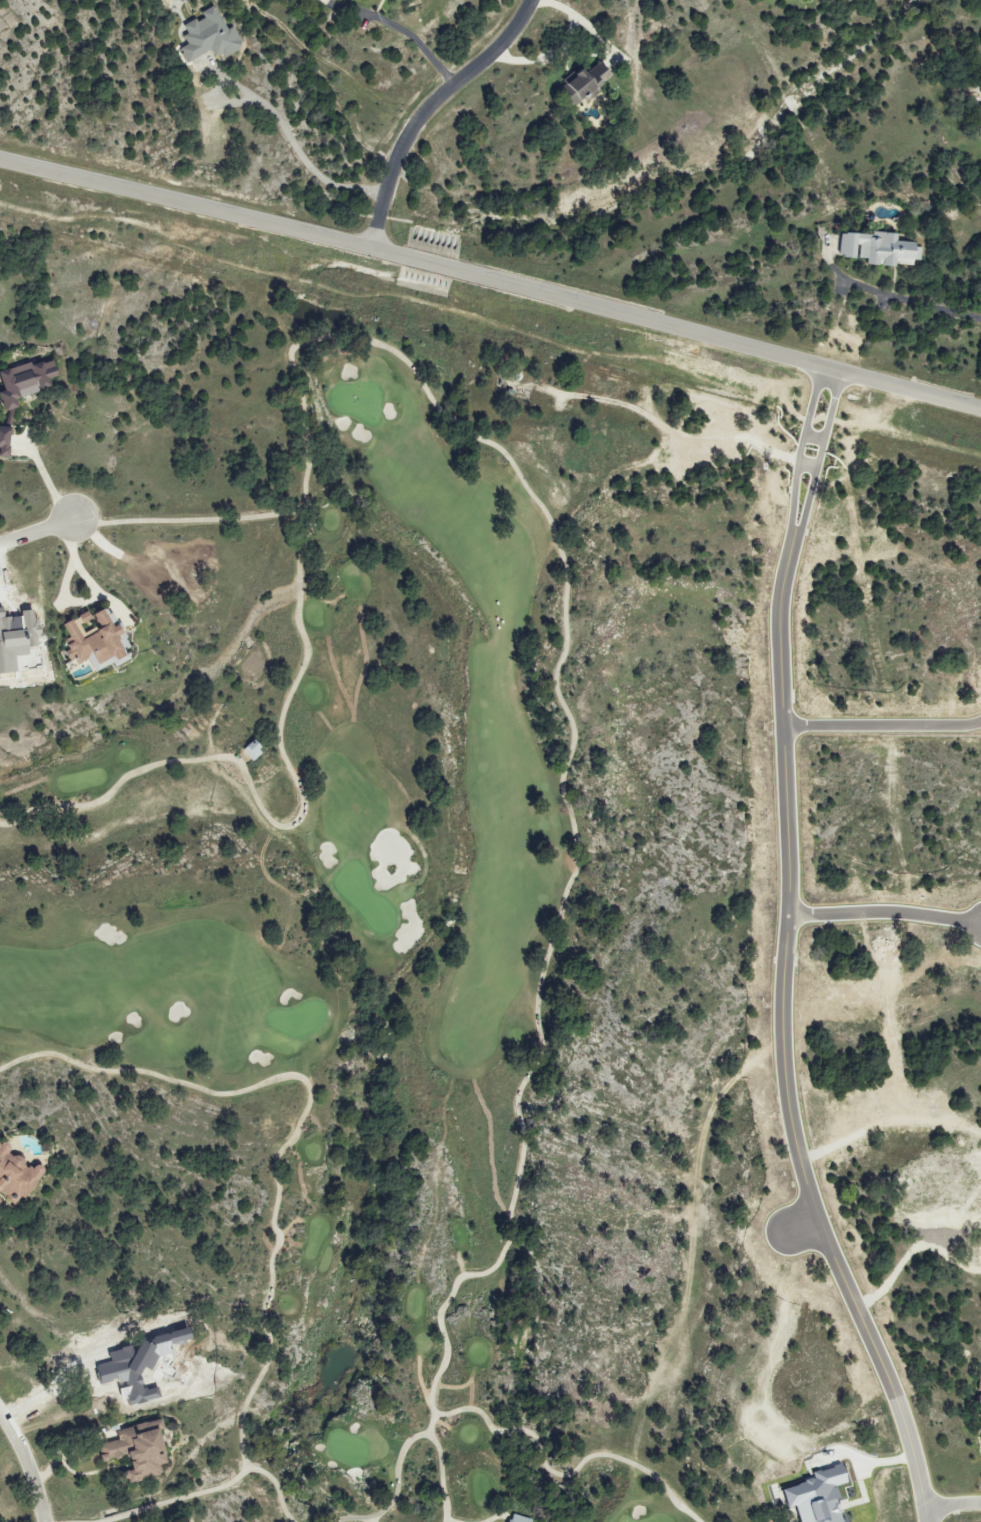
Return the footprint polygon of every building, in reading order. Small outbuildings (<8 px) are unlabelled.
[(186,62),(207,50),(212,58),(221,52),(224,57),(240,48),(227,26),(223,28),(210,6),(198,13),(199,16),(181,27),(185,34),(181,36),(185,44),(178,48),(186,62)] [(608,75),(597,63),(584,75),(578,68),(552,92),(568,109),(581,97),(586,102),(597,91),(594,88),(608,75)] [(836,233),(836,258),(850,258),(850,246),(855,246),(855,259),(862,259),(862,266),(891,266),(891,263),(917,264),(917,244),(892,244),(892,234),(836,233)] [(9,411),(24,406),(22,397),(55,387),(52,379),(62,376),(57,359),(35,366),(34,362),(0,372),(0,380),(9,411)] [(0,427),(0,456),(14,456),(15,428),(0,427)] [(21,672),(19,658),(33,656),(32,648),(41,646),(40,636),(43,635),(39,609),(24,612),(25,616),(8,618),(7,607),(0,608),(0,674),(21,672)] [(75,663),(90,657),(97,672),(109,667),(107,662),(120,657),(122,661),(132,657),(124,638),(130,635),(125,624),(117,628),(109,609),(93,617),(92,613),(66,624),(72,638),(65,641),(75,663)] [(257,740),(245,750),(254,762),(266,752),(257,740)] [(22,1195),(30,1199),(46,1168),(39,1164),(36,1170),(26,1165),(28,1161),(11,1152),(15,1145),(7,1142),(4,1147),(0,1145),(0,1191),(19,1201),(22,1195)] [(103,1461),(134,1455),(137,1471),(128,1473),(130,1484),(165,1476),(162,1465),(171,1463),(162,1421),(118,1430),(120,1441),(100,1445),(103,1461)] [(782,1508),(790,1506),(794,1521),(841,1521),(840,1519),(837,1520),(828,1487),(843,1483),(838,1464),(808,1473),(810,1479),(776,1488),(782,1508)]
